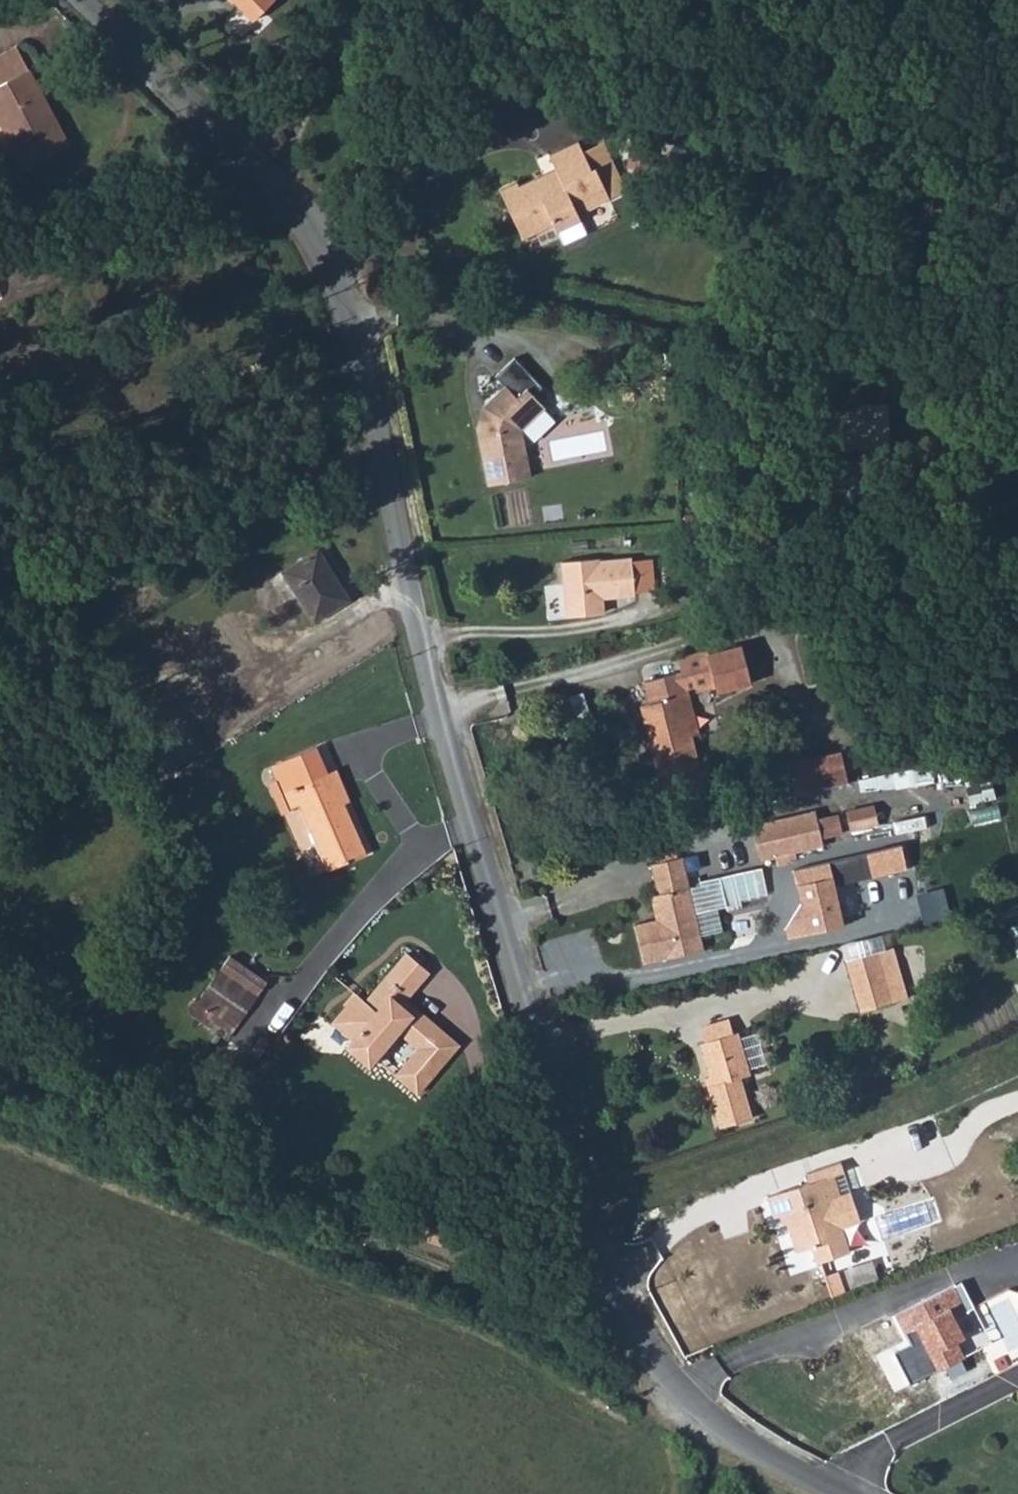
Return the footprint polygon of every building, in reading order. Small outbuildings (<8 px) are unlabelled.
[(0,48),(0,77),(24,66),(12,42),(0,48)] [(18,162),(61,142),(24,66),(0,77),(0,124),(18,162)] [(663,151),(639,146),(635,162),(659,168),(663,151)] [(546,185),(542,175),(516,183),(514,177),(497,183),(514,235),(546,225),(549,233),(574,224),(572,217),(604,207),(592,174),(588,175),(579,147),(548,157),(553,171),(557,182),(546,185)] [(553,171),(542,175),(546,185),(557,182),(553,171)] [(532,387),(504,357),(484,376),(494,387),(474,407),(478,410),(472,429),(468,430),(479,486),(523,478),(513,429),(537,406),(525,394),(532,387)] [(857,406),(834,406),(835,438),(840,438),(859,437),(859,442),(888,441),(887,402),(857,402),(857,406)] [(315,547),(279,570),(309,620),(346,598),(315,547)] [(653,557),(584,558),(588,612),(620,611),(619,601),(625,596),(654,594),(653,557)] [(670,659),(673,674),(674,674),(675,674),(678,678),(681,694),(705,689),(706,696),(742,688),(734,651),(701,657),(700,653),(670,659)] [(674,674),(673,674),(638,682),(642,703),(632,705),(638,729),(644,729),(647,749),(642,749),(650,779),(691,770),(673,695),(679,694),(674,674)] [(644,729),(638,729),(642,749),(647,749),(644,729)] [(327,772),(315,746),(269,767),(289,811),(300,806),(328,870),(367,854),(344,805),(337,789),(326,793),(319,776),(327,772)] [(843,755),(791,766),(797,794),(849,783),(843,755)] [(335,769),(327,772),(319,776),(326,793),(337,789),(344,805),(350,802),(335,769)] [(825,849),(817,815),(752,830),(761,864),(825,849)] [(637,956),(698,941),(680,867),(675,848),(644,856),(651,885),(642,888),(648,911),(628,916),(637,956)] [(837,860),(800,869),(817,933),(853,924),(837,860)] [(893,936),(877,941),(893,990),(894,991),(911,985),(893,936)] [(893,990),(877,941),(846,952),(863,1001),(893,990)] [(360,1027),(361,1040),(355,1047),(375,1062),(403,1027),(424,1044),(402,1071),(425,1089),(465,1039),(423,1005),(416,1009),(410,1004),(415,998),(437,970),(413,951),(374,1000),(364,993),(347,1015),(360,1027)] [(209,1008),(236,1025),(257,991),(221,969),(208,990),(217,996),(209,1008)] [(201,1003),(209,1008),(217,996),(208,990),(201,1003)] [(416,1009),(423,1005),(415,998),(410,1004),(416,1009)] [(699,1016),(703,1030),(731,1021),(726,1006),(699,1016)] [(340,1024),(361,1040),(360,1027),(347,1015),(340,1024)] [(731,1021),(703,1030),(698,1032),(711,1072),(706,1073),(721,1117),(753,1106),(740,1065),(750,1062),(736,1020),(731,1021)] [(839,1160),(851,1156),(847,1146),(813,1158),(816,1169),(774,1184),(779,1202),(781,1201),(786,1200),(790,1210),(799,1240),(815,1235),(821,1251),(856,1239),(847,1213),(837,1185),(847,1182),(839,1160)] [(869,1205),(851,1156),(839,1160),(847,1182),(837,1185),(847,1213),(869,1205)] [(786,1200),(781,1201),(784,1212),(790,1210),(786,1200)] [(465,1227),(461,1237),(472,1243),(477,1233),(465,1227)] [(957,1276),(899,1305),(908,1322),(917,1318),(923,1327),(920,1335),(936,1362),(964,1348),(955,1332),(964,1328),(955,1311),(970,1302),(957,1276)]
